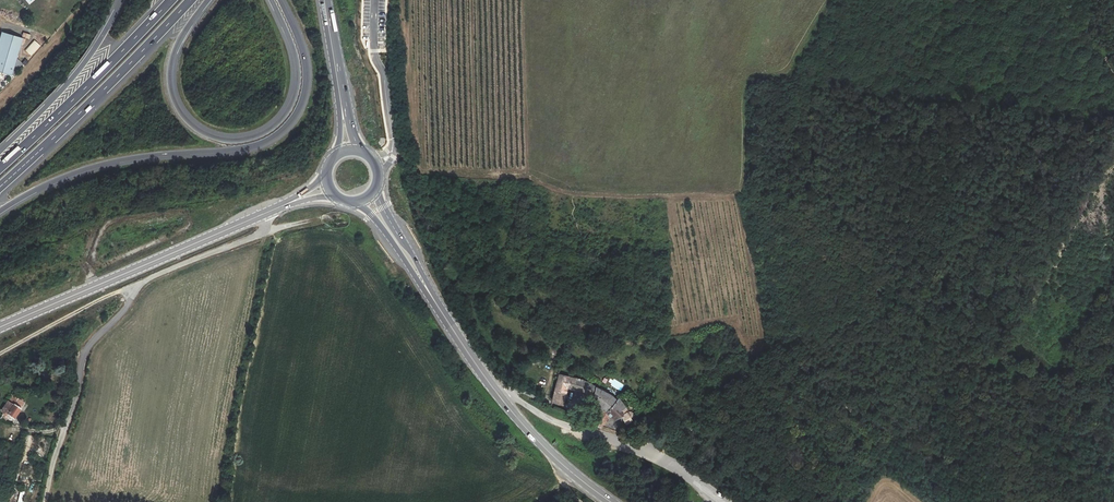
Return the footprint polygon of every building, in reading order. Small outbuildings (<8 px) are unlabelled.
[(15,58),(21,37),(2,32),(0,37),(0,71),(10,74),(15,58)] [(34,40),(25,51),(31,56),(40,46),(34,40)] [(567,386),(570,376),(559,374),(552,400),(562,403),(567,386)] [(580,390),(583,380),(570,376),(567,386),(580,390)] [(618,400),(611,395),(596,387),(583,380),(580,390),(594,394),(592,400),(602,409),(593,423),(600,425),(607,411),(618,400)] [(13,418),(23,403),(10,394),(0,410),(0,411),(3,413),(0,417),(0,419),(4,421),(8,415),(13,418)] [(626,406),(620,397),(618,400),(607,411),(615,419),(620,415),(621,416),(624,421),(624,422),(625,424),(626,423),(625,423),(632,419),(632,418),(633,417),(633,416),(633,414),(632,412),(630,411),(628,411),(626,406)]
